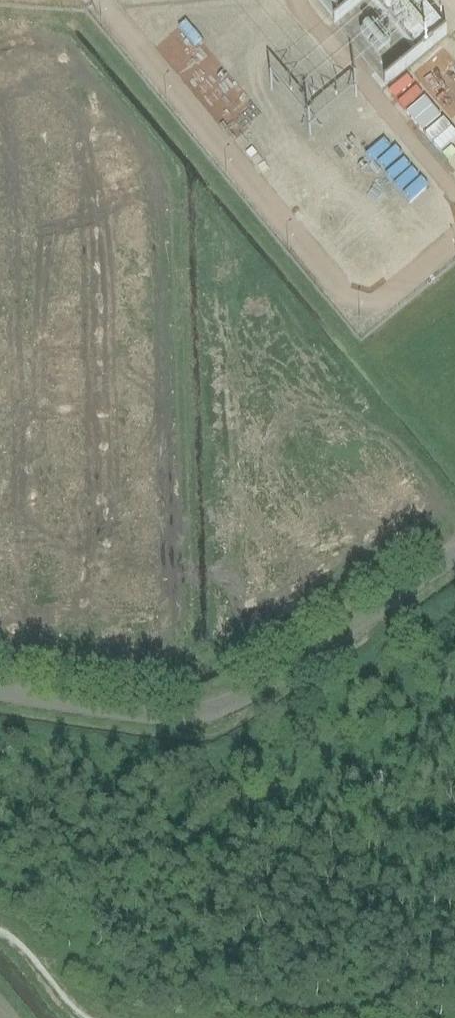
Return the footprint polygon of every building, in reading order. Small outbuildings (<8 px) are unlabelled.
[(343,18),(364,0),(328,0),(343,18)] [(420,0),(373,0),(418,54),(446,31),(420,0)]
